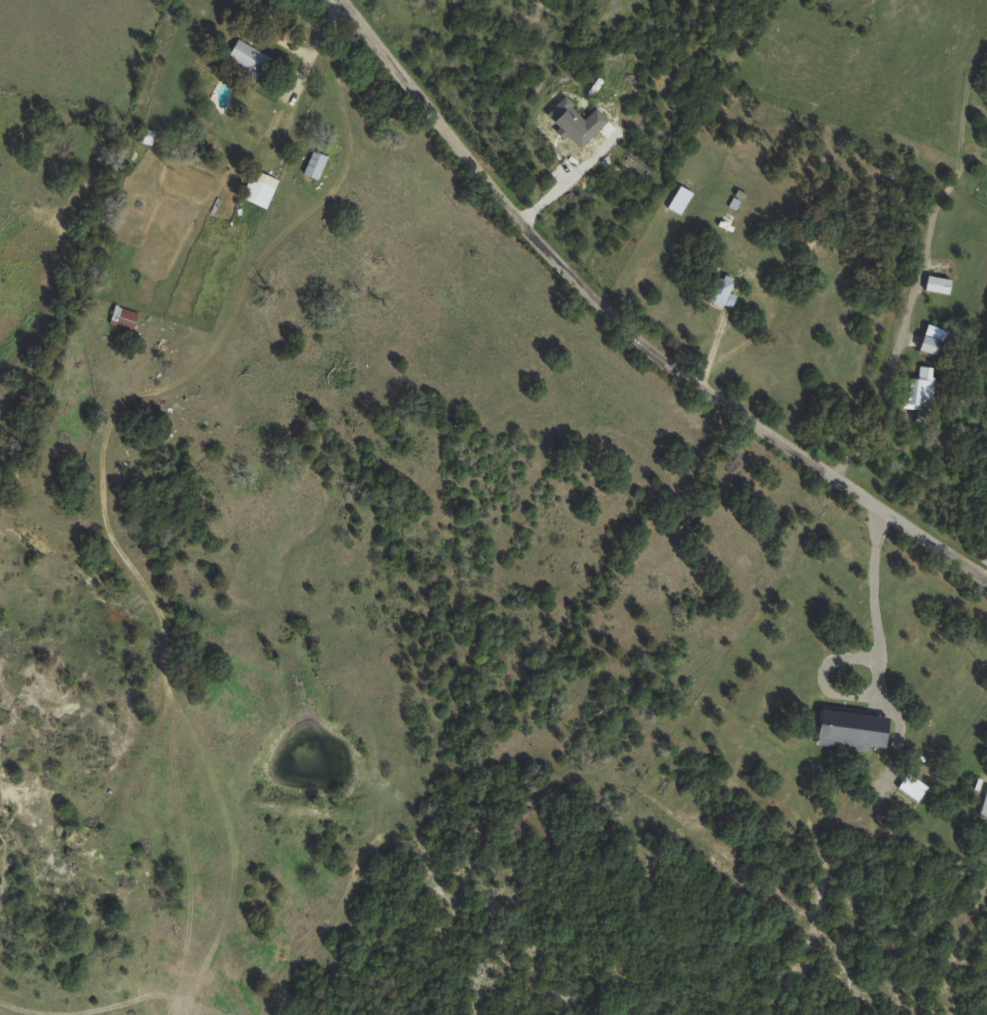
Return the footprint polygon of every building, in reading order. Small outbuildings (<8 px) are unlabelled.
[(271,58),(238,39),(228,57),(261,75),(271,58)] [(580,148),(609,121),(597,108),(581,122),(569,109),(574,105),(566,96),(548,113),(580,148)] [(318,180),(328,157),(311,150),(302,173),(318,180)] [(245,200),(266,209),(278,180),(257,171),(245,200)] [(681,216),(693,192),(677,185),(666,209),(681,216)] [(950,295),(952,280),(928,276),(926,291),(950,295)] [(733,308),(737,295),(731,293),(734,280),(721,277),(715,303),(733,308)] [(138,313),(120,309),(116,326),(133,331),(138,313)] [(947,331),(927,325),(924,334),(925,334),(920,350),(936,355),(940,340),(944,341),(947,331)] [(933,369),(916,366),(915,379),(909,378),(906,404),(928,407),(933,369)] [(892,720),(826,707),(819,741),(886,754),(892,720)] [(899,791),(920,801),(927,784),(905,775),(899,791)]
